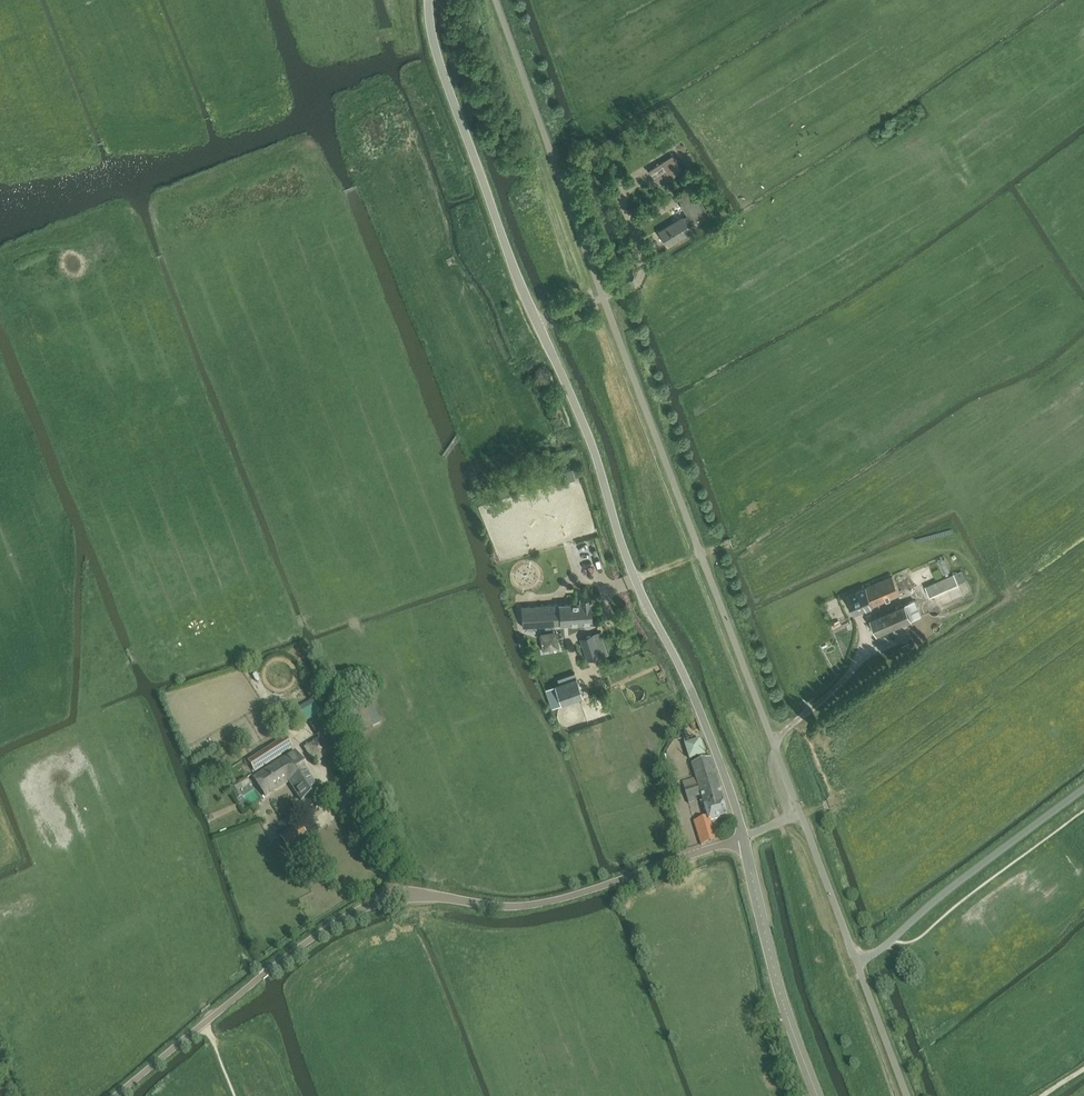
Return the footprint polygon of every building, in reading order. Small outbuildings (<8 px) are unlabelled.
[(652,174),(658,185),(689,167),(684,159),(678,162),(673,155),(649,170),(652,174)] [(660,231),(668,245),(691,231),(687,225),(707,213),(691,186),(676,195),(676,196),(680,201),(688,214),(660,231)] [(925,587),(930,597),(967,580),(962,570),(925,587)] [(874,605),(901,594),(893,575),(846,595),(851,606),(850,607),(852,612),(854,612),(855,614),(874,605)] [(521,607),(522,626),(560,624),(592,622),(590,596),(580,597),(580,602),(561,603),(561,598),(558,598),(557,592),(547,593),(548,605),(521,607)] [(870,619),(877,635),(922,615),(915,600),(870,619)] [(559,647),(556,631),(541,633),(543,649),(559,647)] [(605,652),(598,632),(581,638),(585,650),(579,652),(582,660),(605,652)] [(583,696),(576,677),(554,685),(561,704),(583,696)] [(596,702),(598,703),(599,703),(601,703),(602,702),(603,702),(604,700),(605,699),(605,697),(605,696),(605,694),(604,693),(603,692),(602,691),(601,691),(600,691),(599,691),(598,691),(596,691),(595,692),(594,693),(594,694),(593,695),(593,696),(593,697),(593,699),(594,700),(595,702),(596,702)] [(300,712),(306,723),(322,714),(316,703),(300,712)] [(322,718),(311,724),(319,739),(305,746),(314,763),(339,749),(322,718)] [(248,762),(254,772),(292,748),(285,738),(248,762)] [(691,760),(707,754),(702,738),(686,744),(691,760)] [(307,798),(318,791),(307,774),(308,774),(295,752),(254,778),(265,798),(289,783),(301,802),(303,801),(305,801),(307,800),(307,798)] [(694,822),(702,846),(719,840),(714,823),(711,823),(710,822),(729,817),(712,759),(692,765),(696,778),(683,783),(688,800),(702,796),(708,817),(694,822)] [(280,838),(287,851),(307,839),(300,826),(290,832),(280,838)]
